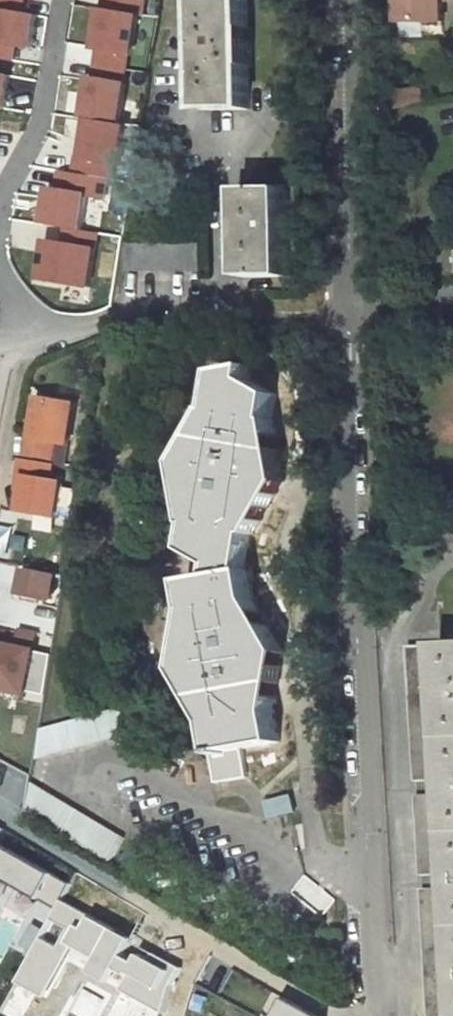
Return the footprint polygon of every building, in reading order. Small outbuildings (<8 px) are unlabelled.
[(205,109),(251,109),(249,0),(204,0),(205,109)] [(401,21),(445,19),(444,0),(401,0),(401,21)] [(400,92),(402,108),(428,103),(425,88),(400,92)] [(289,188),(243,189),(244,277),(291,277),(289,188)] [(81,208),(36,200),(34,214),(26,258),(21,257),(20,265),(26,269),(52,273),(54,263),(72,265),(81,208)] [(203,243),(128,242),(128,271),(203,272),(203,243)] [(255,367),(224,372),(218,409),(215,409),(208,422),(212,439),(200,435),(192,450),(196,464),(185,462),(190,492),(201,495),(193,507),(197,523),(193,549),(219,564),(216,576),(248,571),(255,532),(257,532),(264,520),(260,511),(272,508),(279,495),(277,480),(288,481),(282,450),(273,446),(281,435),(278,420),(275,419),(280,394),(253,378),(255,367)] [(56,442),(65,401),(29,394),(25,414),(21,433),(17,432),(12,455),(39,460),(43,439),(56,442)] [(25,414),(20,413),(17,432),(21,433),(25,414)] [(10,487),(6,508),(41,515),(49,478),(37,476),(40,461),(39,460),(12,455),(11,455),(7,470),(13,472),(10,487)] [(7,470),(4,486),(10,487),(13,472),(7,470)] [(56,604),(63,575),(24,566),(18,595),(56,604)] [(216,576),(190,580),(195,610),(192,625),(201,639),(189,641),(187,656),(195,669),(184,670),(199,697),(209,695),(207,711),(214,723),(219,752),(213,753),(218,780),(249,776),(244,747),(282,740),(277,709),(279,696),(272,683),(282,682),(285,666),(277,654),(288,651),(272,624),(261,626),(265,612),(258,599),(253,570),(248,571),(216,576)] [(24,628),(20,646),(37,650),(41,632),(24,628)] [(0,642),(0,687),(27,694),(37,650),(20,646),(0,642)] [(411,645),(418,780),(447,779),(448,792),(418,794),(422,874),(452,872),(452,880),(452,642),(411,645)] [(44,730),(39,760),(128,735),(120,708),(44,730)] [(35,785),(30,813),(113,863),(127,839),(35,785)] [(293,794),(269,801),(273,816),(297,810),(293,794)] [(423,887),(430,1015),(452,1015),(452,886),(423,887)] [(145,915),(110,895),(73,960),(111,983),(121,967),(116,965),(145,915)] [(0,970),(0,1000),(6,1004),(19,981),(0,970)]
